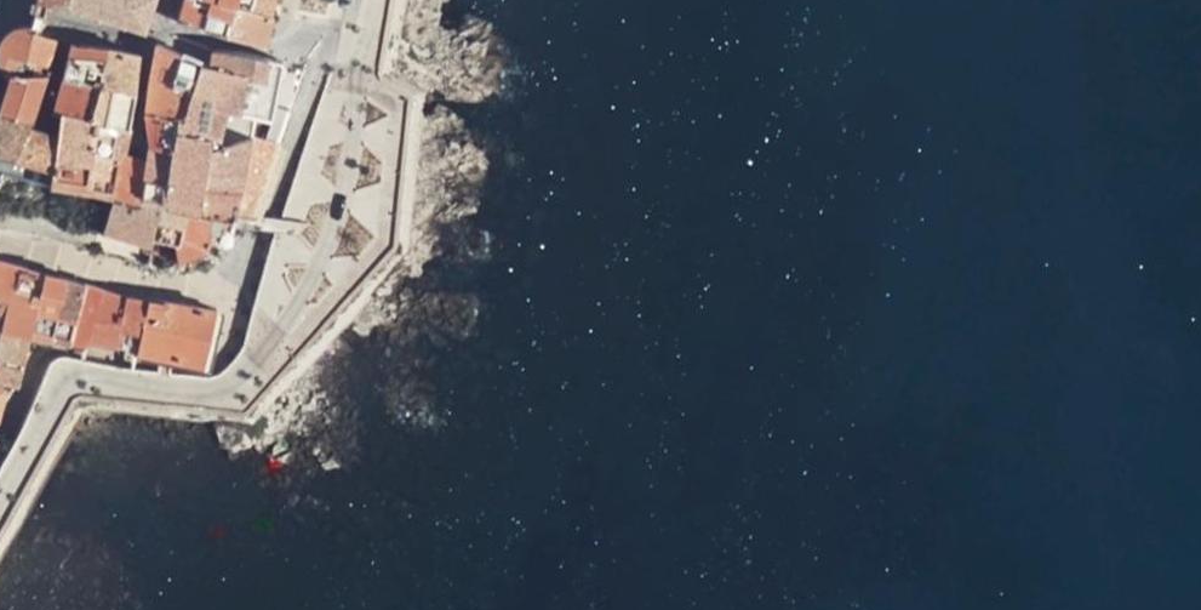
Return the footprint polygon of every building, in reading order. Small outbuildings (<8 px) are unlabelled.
[(36,5),(34,11),(48,14),(49,9),(51,3),(59,4),(67,5),(87,11),(91,0),(37,0),(36,5)] [(87,11),(112,19),(143,30),(153,0),(91,0),(87,11)] [(226,34),(235,1),(231,0),(183,0),(177,22),(226,34)] [(271,14),(274,0),(236,0),(235,1),(271,14)] [(262,43),(271,14),(235,1),(226,34),(262,43)] [(31,21),(17,73),(0,103),(0,110),(31,117),(46,73),(52,63),(59,37),(49,32),(43,29),(46,19),(48,14),(34,11),(33,16),(31,21)] [(97,83),(107,47),(83,44),(71,43),(69,45),(61,75),(97,83)] [(184,119),(193,87),(173,83),(180,53),(156,44),(151,73),(150,77),(145,112),(184,119)] [(119,50),(107,47),(97,83),(103,85),(135,92),(138,54),(119,50)] [(271,119),(282,60),(239,51),(211,51),(210,56),(207,64),(200,61),(193,87),(184,119),(180,134),(215,141),(220,141),(229,111),(257,116),(271,119)] [(173,83),(193,87),(200,61),(185,55),(180,53),(173,83)] [(61,75),(53,109),(60,110),(95,119),(103,85),(97,83),(61,75)] [(95,119),(102,121),(129,127),(135,92),(103,85),(95,119)] [(69,190),(87,194),(112,201),(122,154),(97,148),(102,121),(95,119),(60,110),(56,131),(39,127),(29,124),(31,117),(0,110),(0,182),(1,181),(3,174),(30,181),(46,185),(69,190)] [(149,131),(151,142),(176,148),(180,134),(184,119),(145,112),(149,131)] [(102,121),(97,148),(122,154),(122,152),(124,144),(129,127),(102,121)] [(234,212),(253,135),(211,153),(215,141),(180,134),(176,148),(163,197),(160,196),(147,243),(149,243),(152,239),(178,245),(181,245),(191,212),(194,211),(206,213),(206,223),(232,228),(233,215),(234,212)] [(176,148),(151,142),(148,149),(145,159),(137,190),(160,196),(163,197),(176,148)] [(112,201),(133,206),(137,190),(145,159),(134,156),(122,152),(122,154),(112,201)] [(103,231),(147,243),(160,196),(137,190),(133,206),(112,201),(103,231)] [(194,211),(191,212),(181,245),(178,245),(179,259),(179,260),(208,251),(208,246),(207,239),(206,223),(206,213),(194,211)] [(13,296),(19,266),(0,260),(0,292),(13,296)] [(44,274),(19,266),(13,296),(5,330),(30,334),(44,274)] [(30,334),(52,339),(68,278),(44,274),(30,334)] [(68,278),(52,339),(70,342),(87,284),(68,278)] [(101,288),(87,284),(70,342),(89,346),(90,341),(101,288)] [(127,297),(101,288),(90,341),(117,345),(127,297)] [(5,330),(13,296),(0,292),(0,328),(5,330)] [(148,300),(127,297),(117,345),(137,352),(148,300)] [(217,311),(148,300),(137,352),(168,358),(203,365),(217,311)] [(30,334),(5,330),(0,346),(0,379),(20,384),(30,334)]
